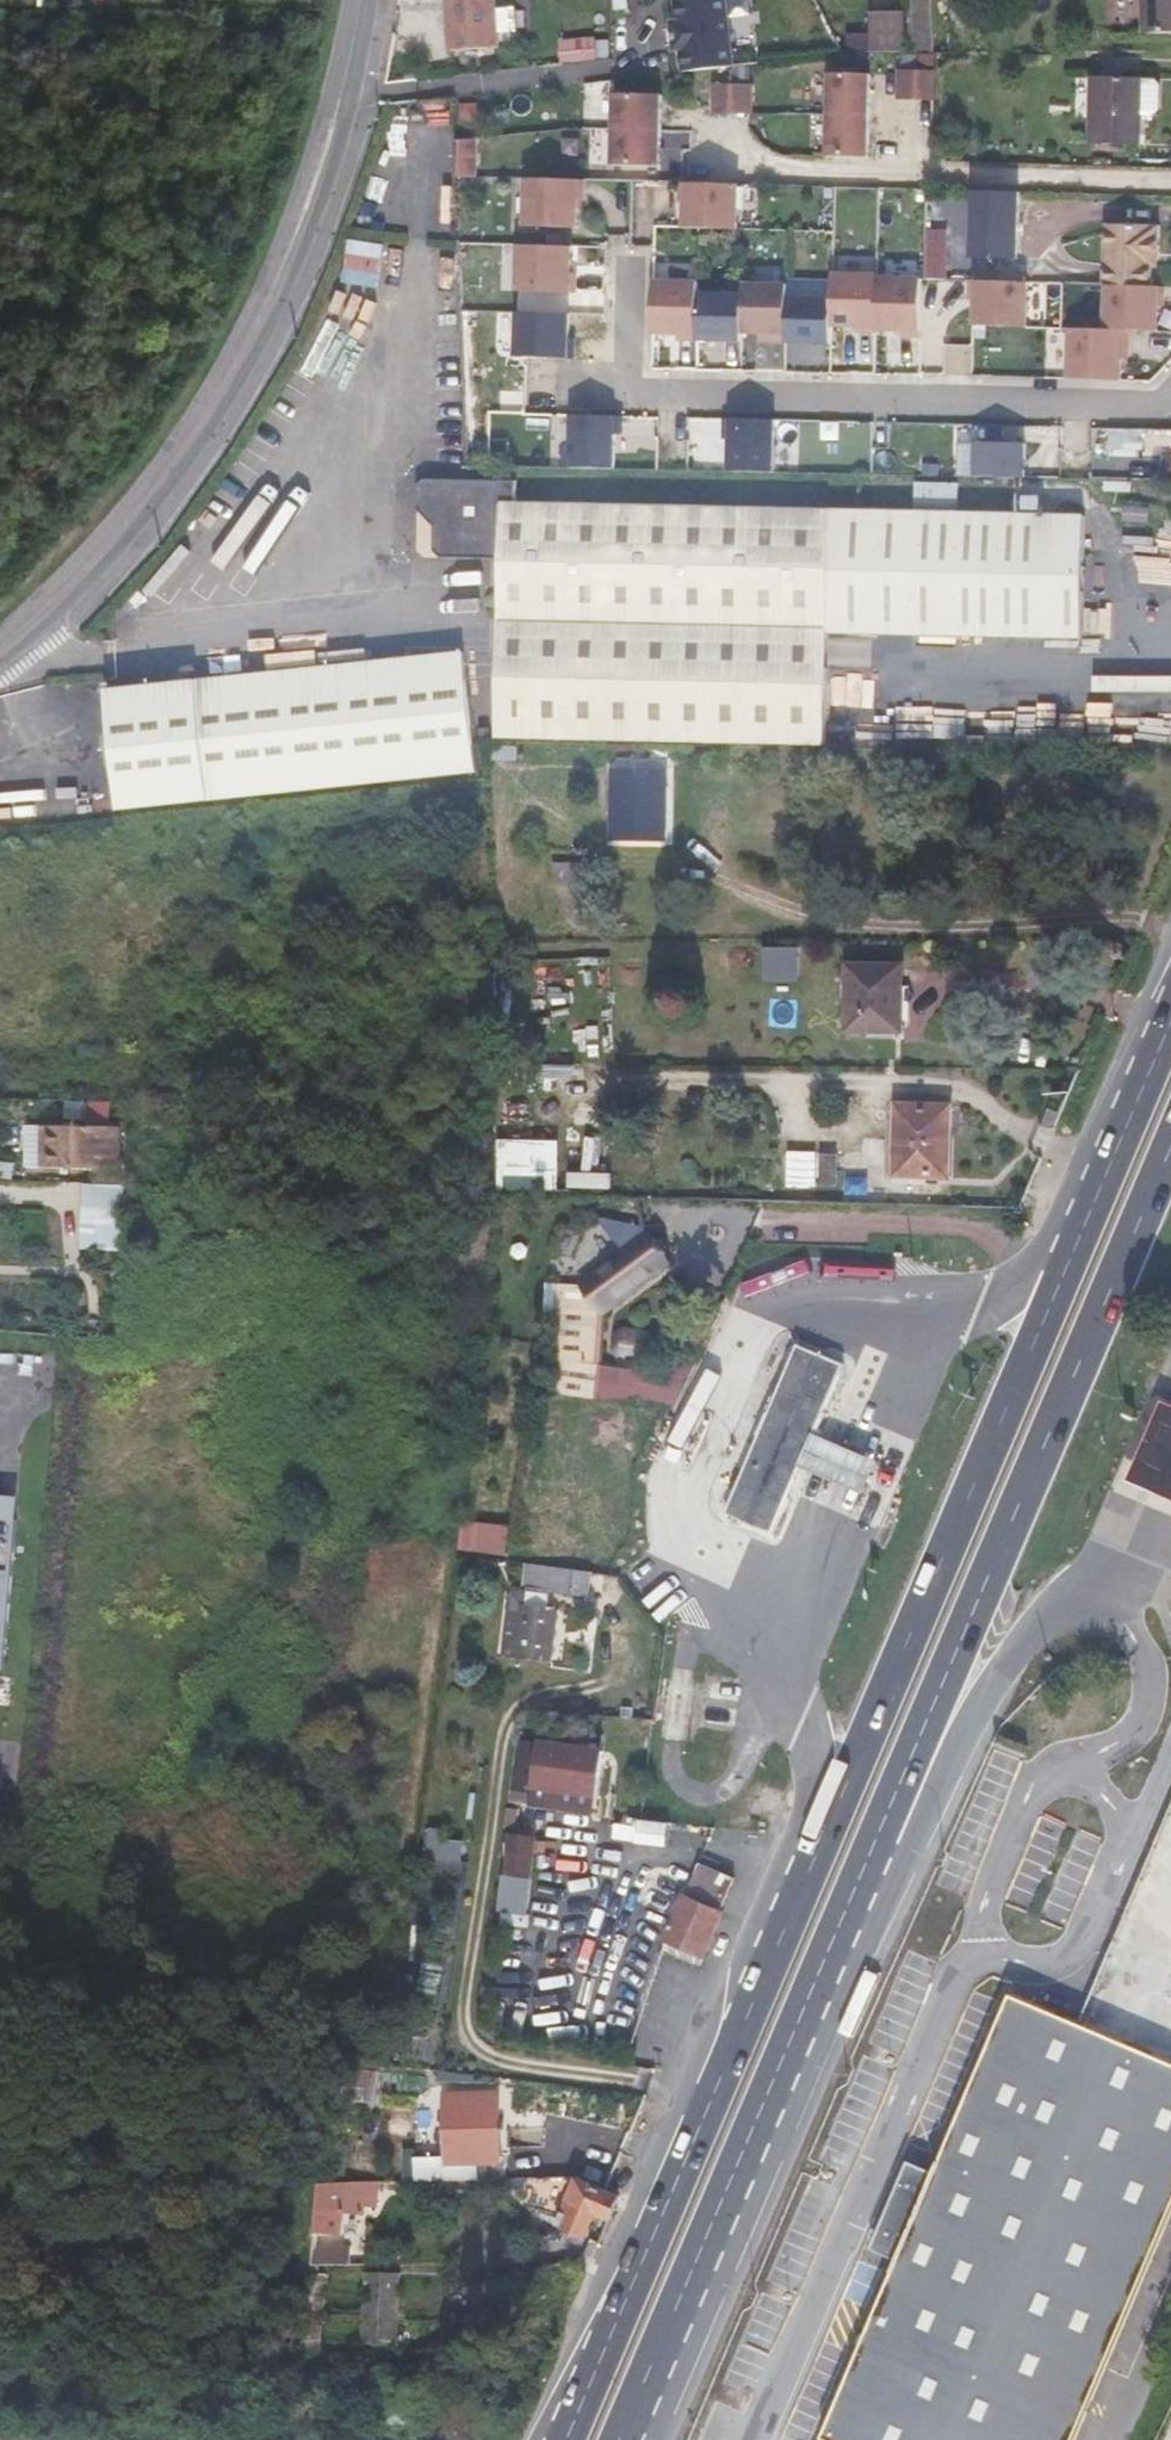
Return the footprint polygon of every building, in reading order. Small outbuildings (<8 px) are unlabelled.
[(450,50),(498,46),(495,0),(446,0),(450,50)] [(930,0),(910,0),(912,51),(932,50),(930,0)] [(1144,34),(1170,33),(1170,0),(1143,0),(1144,34)] [(872,50),(906,49),(906,14),(872,15),(872,50)] [(728,18),(672,25),(676,52),(682,51),(684,72),(733,67),(728,18)] [(935,71),(902,70),(901,98),(935,99),(935,71)] [(872,77),(830,75),(827,156),(869,157),(872,77)] [(1142,113),(1143,77),(1092,78),(1091,145),(1140,145),(1142,113)] [(1156,78),(1143,77),(1142,113),(1156,114),(1162,108),(1162,84),(1156,78)] [(752,86),(717,85),(717,112),(751,113),(752,86)] [(662,96),(615,95),(614,165),(661,166),(662,96)] [(462,170),(476,170),(477,138),(463,138),(462,170)] [(586,200),(587,182),(530,180),(528,226),(580,229),(582,200),(586,200)] [(687,202),(687,227),(739,229),(740,185),(682,183),(681,202),(687,202)] [(1013,257),(1013,193),(969,193),(969,256),(1013,257)] [(1108,226),(1106,284),(1153,286),(1153,265),(1153,254),(1160,254),(1161,226),(1108,226)] [(946,229),(926,228),(924,276),(944,277),(946,229)] [(522,290),(578,292),(579,273),(573,272),(574,247),(523,246),(522,290)] [(922,336),(923,279),(879,278),(879,329),(903,330),(903,336),(922,336)] [(788,342),(789,284),(744,283),(744,294),(700,293),(700,282),(655,281),(654,332),(679,333),(679,339),(743,341),(744,332),(770,333),(769,341),(788,342)] [(1026,326),(1027,282),(970,281),(970,299),(976,299),(976,325),(1026,326)] [(519,355),(576,357),(577,336),(572,336),(572,314),(521,313),(519,355)] [(1129,349),(1130,330),(1071,329),(1069,378),(1122,380),(1123,349),(1129,349)] [(625,435),(625,416),(574,415),(573,470),(618,471),(619,435),(625,435)] [(778,420),(727,419),(727,438),(733,438),(732,472),(777,473),(778,420)] [(1111,428),(1098,428),(1097,442),(1111,442),(1111,428)] [(1111,428),(1111,442),(1111,456),(1141,457),(1141,438),(1170,438),(1170,430),(1111,428)] [(977,476),(1026,477),(1026,443),(977,442),(977,476)] [(1110,465),(1110,479),(1137,479),(1137,465),(1110,465)] [(835,512),(835,507),(656,504),(521,502),(522,482),(430,480),(421,488),(422,508),(442,527),(441,549),(452,560),(502,561),(503,502),(507,502),(505,610),(502,739),(830,743),(832,633),(835,512)] [(918,499),(960,499),(960,482),(918,482),(918,499)] [(958,513),(835,512),(832,633),(956,635),(958,513)] [(958,513),(956,635),(1084,637),(1086,514),(958,513)] [(116,688),(129,810),(313,792),(440,779),(484,774),(473,652),(282,671),(116,688)] [(666,841),(667,770),(615,769),(613,840),(666,841)] [(589,882),(590,863),(554,863),(554,883),(589,882)] [(785,966),(785,946),(765,947),(765,966),(785,966)] [(904,1032),(905,964),(849,964),(849,1031),(904,1032)] [(950,1178),(952,1105),(897,1103),(895,1177),(950,1178)] [(119,1169),(121,1128),(69,1127),(68,1168),(119,1169)] [(499,1177),(560,1179),(561,1140),(501,1138),(499,1177)] [(821,1153),(820,1185),(837,1185),(838,1154),(821,1153)] [(123,1187),(82,1186),(80,1252),(122,1253),(123,1187)] [(549,1394),(595,1398),(599,1364),(598,1364),(602,1315),(669,1265),(647,1233),(580,1284),(586,1291),(560,1291),(549,1394)] [(773,1531),(802,1466),(800,1465),(814,1432),(816,1433),(846,1363),(800,1343),(771,1410),(727,1513),(773,1531)] [(595,1398),(611,1400),(615,1366),(599,1364),(595,1398)] [(1170,1380),(1122,1490),(1170,1511),(1170,1380)] [(800,1465),(802,1466),(838,1482),(865,1494),(879,1460),(851,1448),(816,1433),(814,1432),(800,1465)] [(17,1520),(19,1497),(0,1495),(0,1519),(17,1520)] [(0,1519),(0,1670),(5,1670),(17,1520),(0,1519)] [(506,1554),(510,1525),(465,1519),(462,1548),(506,1554)] [(593,1572),(528,1563),(525,1588),(590,1596),(593,1572)] [(554,1660),(561,1609),(521,1604),(515,1655),(554,1660)] [(602,1807),(609,1745),(541,1736),(534,1799),(602,1807)] [(1077,2025),(1170,2062),(1170,1806),(1077,2025)] [(668,1821),(639,1818),(636,1843),(665,1846),(668,1821)] [(533,1883),(540,1830),(514,1828),(507,1879),(533,1883)] [(709,1953),(727,1909),(726,1907),(737,1879),(716,1871),(700,1865),(669,1936),(709,1953)] [(825,2439),(1077,2439),(1170,2220),(1170,2064),(1077,2025),(1014,1998),(920,2219),(825,2439)] [(447,2180),(477,2179),(477,2163),(501,2162),(498,2091),(444,2092),(447,2180)] [(621,2193),(607,2187),(577,2176),(557,2224),(586,2237),(597,2212),(610,2217),(621,2193)] [(364,2214),(368,2182),(319,2183),(317,2208),(364,2214)] [(399,2273),(363,2271),(361,2343),(396,2344),(399,2273)] [(303,2358),(308,2302),(297,2300),(296,2310),(282,2309),(278,2358),(303,2358)]
